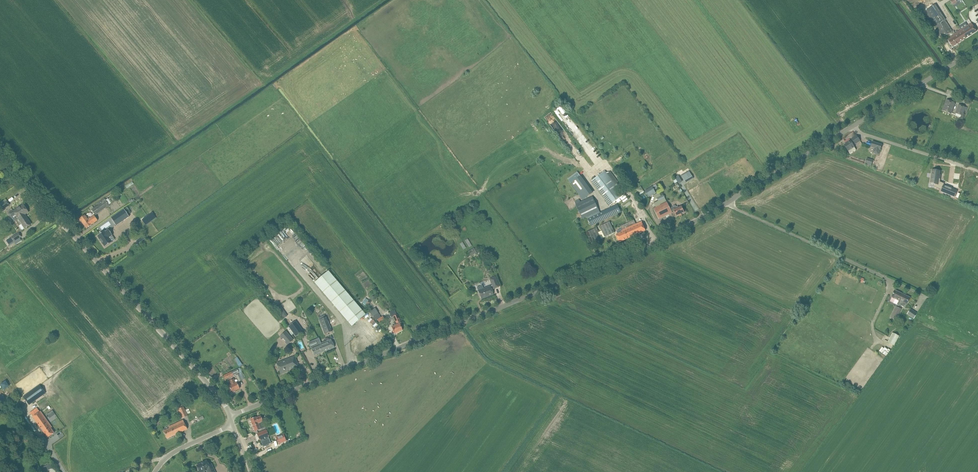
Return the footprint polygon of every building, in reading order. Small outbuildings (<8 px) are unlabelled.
[(941,35),(950,29),(935,5),(925,11),(941,35)] [(954,36),(948,40),(952,47),(977,31),(974,27),(972,23),(954,35),(954,36)] [(951,114),(955,103),(947,100),(943,110),(951,114)] [(962,116),(965,107),(959,105),(955,113),(962,116)] [(571,125),(574,123),(564,107),(561,109),(571,125)] [(585,135),(577,141),(590,157),(597,151),(585,135)] [(848,143),(844,145),(846,148),(847,151),(848,150),(848,151),(850,154),(856,150),(854,147),(853,145),(860,141),(856,136),(851,139),(852,140),(850,141),(849,141),(847,142),(848,143)] [(882,145),(873,142),(871,147),(875,148),(874,153),(879,154),(880,149),(881,149),(882,145)] [(590,157),(596,165),(603,160),(597,152),(590,157)] [(932,170),(930,183),(935,184),(934,187),(936,187),(941,190),(940,191),(954,197),(957,191),(944,185),(943,185),(944,183),(940,182),(940,179),(941,175),(940,175),(940,171),(932,170)] [(592,181),(610,205),(623,195),(605,171),(592,181)] [(689,171),(681,176),(686,183),(693,178),(689,171)] [(592,192),(580,176),(570,184),(582,200),(592,192)] [(636,189),(640,194),(645,191),(641,186),(636,189)] [(652,187),(645,191),(649,196),(655,192),(652,187)] [(657,198),(659,203),(666,200),(663,195),(657,198)] [(599,211),(592,197),(575,204),(582,219),(599,211)] [(92,210),(94,213),(96,215),(109,206),(109,205),(111,204),(111,203),(113,201),(111,198),(109,200),(108,199),(105,200),(104,198),(97,203),(98,205),(94,208),(92,210)] [(0,205),(0,207),(2,210),(9,205),(6,201),(0,205)] [(667,202),(654,209),(659,219),(672,212),(671,211),(674,210),(676,216),(684,212),(682,206),(677,208),(676,205),(672,207),(672,208),(670,209),(667,202)] [(599,212),(588,218),(591,226),(621,212),(617,204),(599,212)] [(23,205),(19,207),(8,214),(10,217),(11,217),(14,221),(15,221),(18,219),(24,214),(28,212),(23,205)] [(116,227),(129,218),(123,209),(110,218),(116,227)] [(156,218),(152,213),(142,220),(146,225),(156,218)] [(18,219),(15,221),(19,226),(21,225),(24,229),(25,228),(27,227),(31,224),(24,214),(18,219)] [(85,215),(83,216),(79,219),(86,228),(97,220),(94,216),(88,220),(85,215)] [(618,234),(616,235),(617,237),(619,242),(645,230),(643,226),(641,221),(633,225),(632,222),(627,224),(628,227),(621,230),(617,231),(618,234)] [(112,235),(108,229),(105,232),(104,231),(97,236),(105,247),(112,242),(109,238),(112,235)] [(21,237),(18,233),(6,241),(9,245),(14,242),(21,237)] [(465,241),(464,241),(460,243),(464,249),(468,247),(469,247),(472,245),(468,239),(465,241)] [(352,291),(349,295),(328,271),(314,283),(352,326),(365,315),(352,299),(356,295),(352,291)] [(493,289),(499,287),(495,277),(489,279),(492,286),(490,286),(483,289),(483,290),(478,292),(481,299),(493,294),(491,289),(493,289)] [(906,305),(910,298),(895,290),(892,297),(899,301),(897,305),(899,306),(900,305),(905,308),(906,305)] [(285,308),(282,309),(281,306),(279,307),(283,318),(287,317),(285,308)] [(901,309),(896,307),(891,317),(896,320),(901,309)] [(377,320),(380,324),(385,320),(383,316),(381,317),(375,308),(370,311),(376,321),(377,320)] [(907,315),(913,319),(917,313),(910,309),(907,315)] [(394,311),(390,313),(392,318),(394,317),(396,322),(394,323),(395,326),(392,327),(393,328),(394,333),(402,330),(401,327),(402,327),(400,323),(397,315),(396,315),(394,311)] [(332,331),(326,317),(319,320),(325,334),(332,331)] [(295,321),(288,327),(296,337),(303,332),(295,321)] [(287,345),(294,340),(286,331),(279,336),(282,340),(283,339),(285,342),(284,342),(287,345)] [(887,342),(894,346),(899,336),(892,333),(887,342)] [(318,345),(310,347),(312,351),(314,356),(324,351),(321,343),(319,338),(315,339),(318,345)] [(334,347),(332,343),(331,339),(321,343),(324,351),(334,347)] [(883,346),(880,351),(888,356),(891,350),(883,346)] [(297,362),(294,356),(277,363),(279,369),(281,374),(286,372),(285,371),(294,367),(293,363),(297,362)] [(240,367),(243,364),(238,357),(235,359),(240,367)] [(224,376),(225,379),(235,374),(239,381),(245,378),(240,368),(224,376)] [(232,392),(240,388),(237,382),(235,383),(233,379),(229,381),(232,385),(229,386),(232,392)] [(40,386),(24,398),(30,406),(46,394),(40,386)] [(188,416),(183,407),(178,409),(182,418),(188,416)] [(36,411),(31,414),(33,417),(47,437),(54,433),(51,428),(52,427),(40,411),(38,413),(36,411)] [(250,419),(255,431),(262,428),(260,423),(263,421),(261,416),(256,418),(256,417),(250,419)] [(183,420),(178,422),(169,427),(169,428),(163,431),(167,439),(187,429),(183,420)] [(257,434),(260,440),(262,439),(264,442),(268,440),(267,437),(269,436),(266,430),(257,434)] [(211,464),(208,465),(207,461),(197,465),(200,471),(204,471),(207,471),(215,471),(211,464)]
